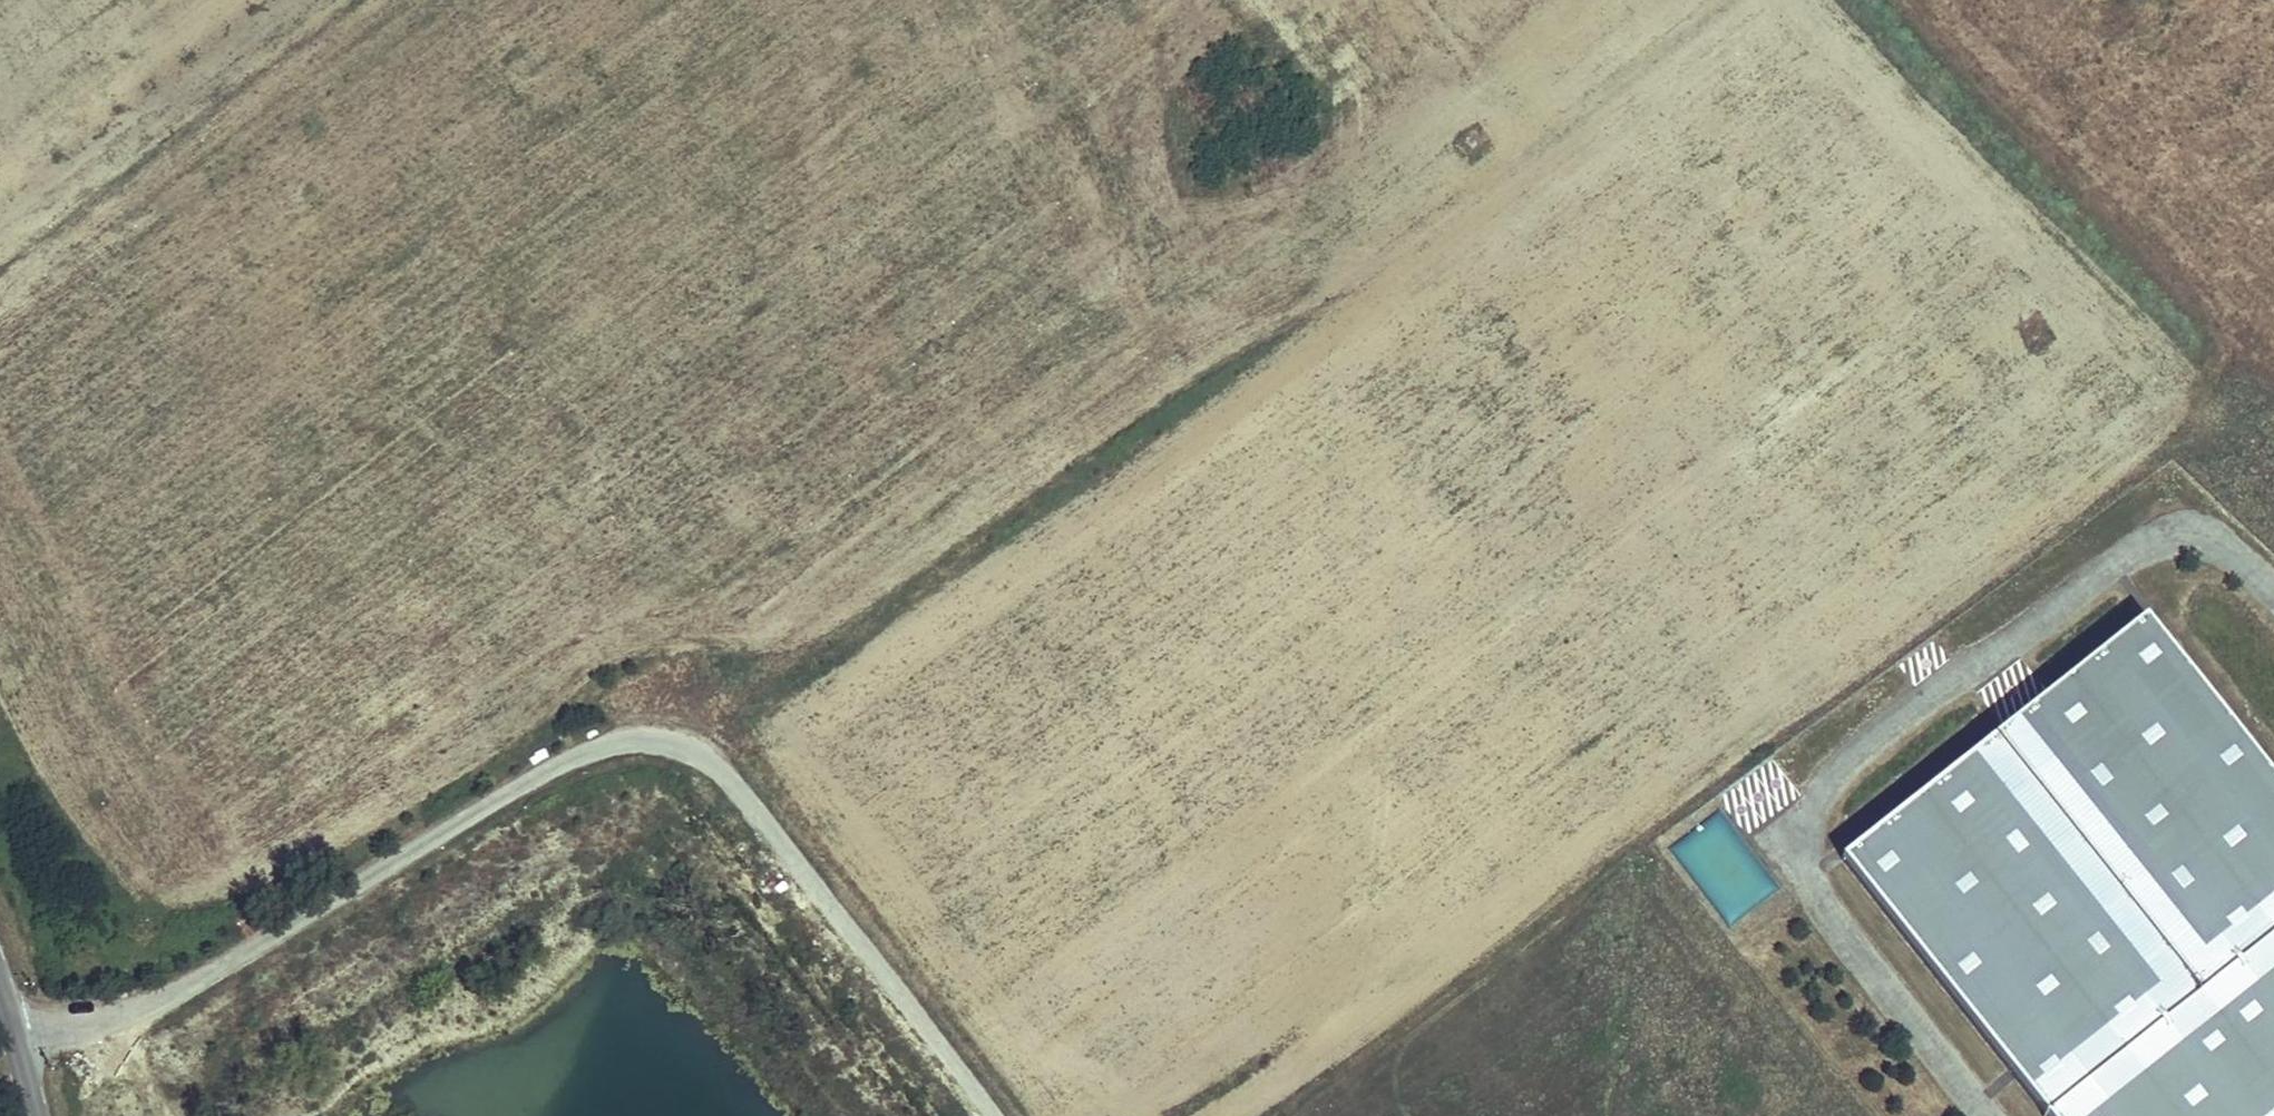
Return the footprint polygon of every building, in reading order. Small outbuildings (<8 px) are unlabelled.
[(2144,619),(1841,859),(2045,1115),(2273,1115),(2273,782),(2144,619)] [(1665,846),(1728,925),(1776,887),(1713,808),(1665,846)]
